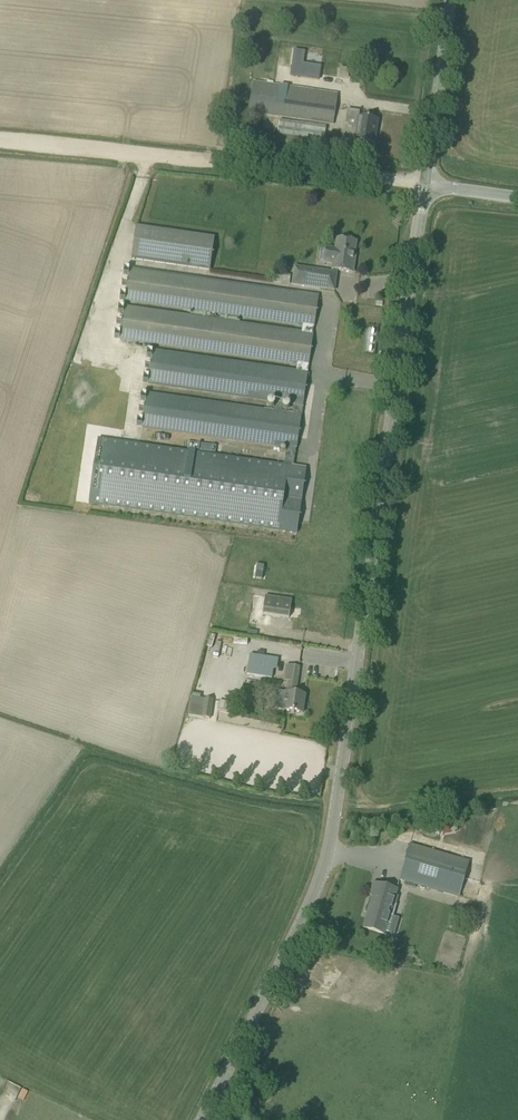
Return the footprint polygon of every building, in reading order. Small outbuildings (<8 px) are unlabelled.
[(302,50),(293,49),(289,75),(317,79),(319,66),(300,63),(302,50)] [(248,113),(332,125),(337,95),(252,83),(248,113)] [(349,143),(366,146),(367,143),(374,144),(377,121),(358,118),(358,120),(349,118),(347,127),(351,127),(349,143)] [(209,271),(214,238),(136,227),(131,259),(209,271)] [(336,265),(335,271),(352,273),(354,260),(353,260),(356,242),(351,241),(351,239),(349,237),(347,236),(344,236),(342,238),(341,240),(337,239),(335,250),(331,250),(329,264),(336,265)] [(314,328),(318,295),(130,268),(125,301),(302,326),(313,328),(314,328)] [(319,289),(322,272),(295,268),(292,285),(319,289)] [(308,366),(313,333),(312,333),(313,328),(302,326),(302,332),(124,307),(120,339),(297,364),(308,366)] [(148,382),(295,404),(303,405),(307,377),(309,377),(309,374),(307,373),(308,366),(297,364),(296,371),(153,350),(148,382)] [(142,426),(286,447),(296,448),(303,405),(295,404),(293,415),(147,393),(142,426)] [(93,468),(88,503),(130,509),(273,530),(284,532),(297,533),(306,467),(294,466),(293,465),(284,464),(140,443),(98,437),(93,468)] [(255,579),(262,580),(264,565),(258,565),(255,579)] [(262,614),(289,618),(291,600),(265,596),(262,614)] [(277,692),(274,709),(283,710),(291,712),(302,713),(305,696),(295,694),(299,668),(290,667),(287,682),(286,693),(277,692)] [(210,719),(212,700),(205,699),(202,718),(210,719)] [(220,700),(218,709),(228,711),(230,703),(220,700)] [(399,880),(410,883),(459,897),(469,861),(409,845),(399,880)] [(370,896),(373,897),(363,928),(383,934),(396,890),(374,884),(370,896)]
